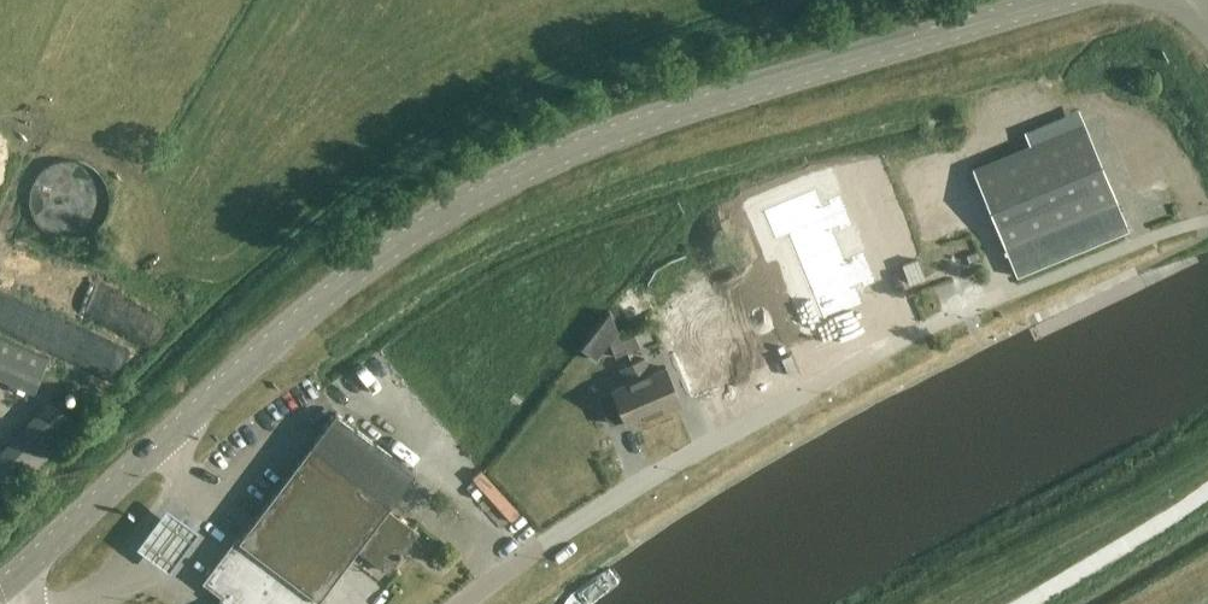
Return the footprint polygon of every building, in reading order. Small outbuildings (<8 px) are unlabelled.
[(1018,278),(1129,232),(1084,123),(972,169),(1018,278)] [(99,224),(103,218),(107,211),(109,204),(109,196),(108,188),(105,181),(101,175),(96,169),(90,164),(83,161),(76,159),(68,159),(61,160),(53,162),(47,166),(41,171),(36,177),(33,184),(31,191),(30,198),(31,205),(33,212),(36,219),(41,225),(46,229),(53,233),(59,236),(67,237),(74,237),(81,236),(88,233),(94,229),(99,224)] [(911,283),(925,278),(918,259),(904,264),(911,283)] [(734,301),(730,278),(718,281),(722,304),(734,301)] [(688,323),(672,329),(690,376),(706,369),(688,323)] [(50,357),(0,337),(0,374),(37,389),(50,357)] [(627,383),(613,389),(627,423),(680,401),(667,367),(653,373),(646,357),(620,368),(627,383)] [(53,400),(0,456),(0,483),(10,493),(77,423),(53,400)] [(392,503),(416,471),(336,411),(330,420),(312,444),(359,479),(392,503)] [(312,542),(335,511),(359,479),(312,444),(265,507),(312,542)] [(335,511),(368,536),(358,549),(389,573),(420,533),(388,508),(392,503),(359,479),(335,511)] [(312,542),(265,507),(253,522),(300,557),(312,542)] [(358,549),(368,536),(335,511),(312,542),(300,557),(253,522),(241,539),(238,536),(230,547),(271,577),(279,567),(288,573),(285,577),(282,574),(260,603),(262,603),(316,603),(357,549),(358,549)] [(166,513),(136,552),(166,575),(196,535),(166,513)] [(271,577),(230,547),(203,581),(222,596),(219,599),(222,602),(221,603),(262,603),(260,603),(282,574),(285,577),(288,573),(279,567),(271,577)]
